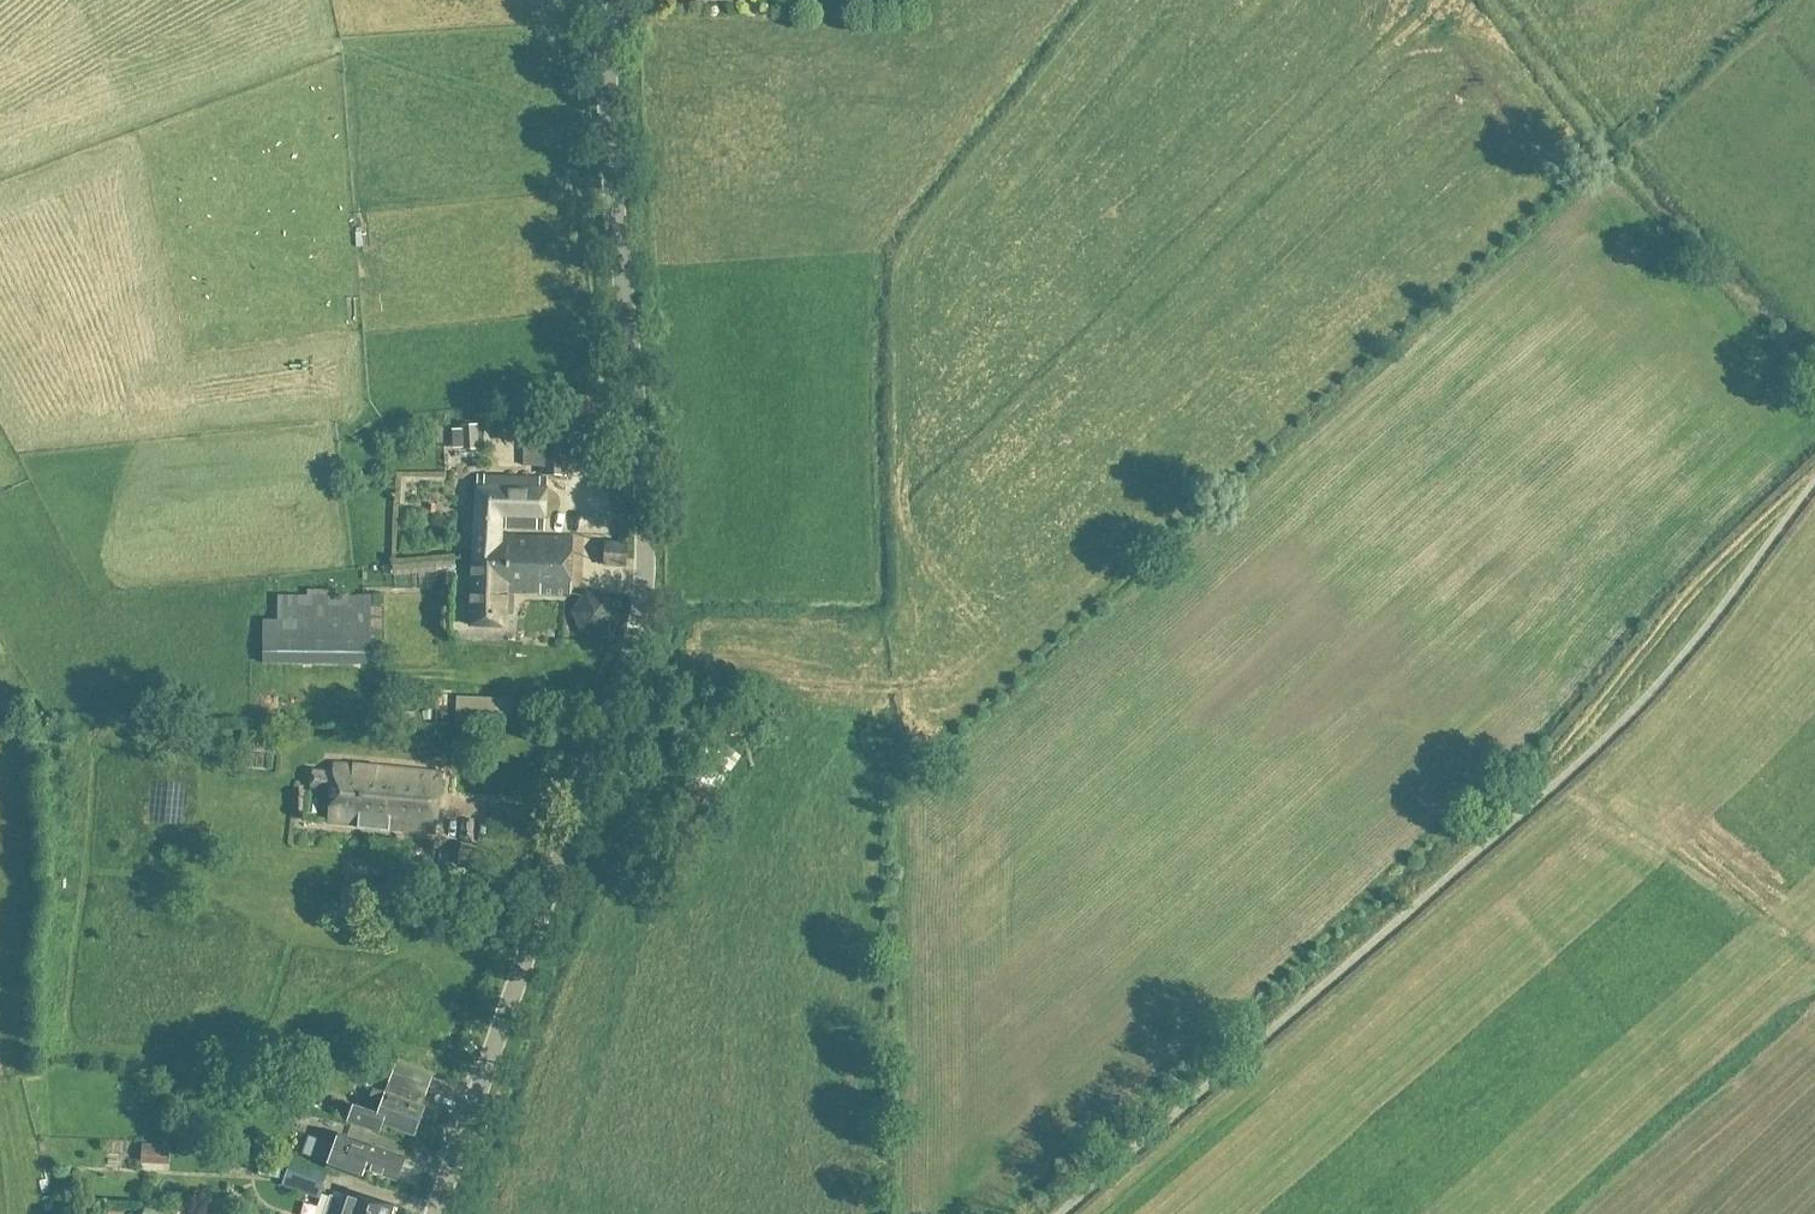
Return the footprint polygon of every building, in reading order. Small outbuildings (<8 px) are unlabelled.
[(567,472),(567,438),(564,438),(564,420),(529,420),(527,465),(541,465),(541,471),(567,472)] [(479,448),(478,427),(478,424),(460,425),(460,428),(452,429),(453,448),(463,447),(463,449),(479,448)] [(510,557),(510,535),(501,535),(501,528),(544,529),(546,477),(477,475),(475,556),(510,557)] [(571,594),(572,537),(510,535),(510,557),(475,556),(473,626),(508,627),(509,592),(571,594)] [(626,566),(627,544),(607,544),(607,566),(626,566)] [(603,634),(618,616),(609,595),(586,592),(572,610),(581,631),(603,634)] [(367,596),(275,598),(276,663),(334,662),(333,651),(368,650),(367,596)] [(512,697),(487,696),(457,695),(456,714),(487,715),(511,716),(512,697)] [(433,832),(440,774),(333,762),(332,775),(311,774),(308,791),(330,792),(327,820),(433,832)] [(481,872),(486,847),(460,841),(455,867),(481,872)] [(419,1104),(423,1093),(424,1093),(430,1075),(395,1062),(385,1092),(373,1087),(366,1109),(353,1104),(347,1119),(378,1130),(381,1122),(413,1133),(423,1106),(419,1104)] [(332,1098),(327,1113),(341,1118),(346,1103),(332,1098)] [(404,1156),(353,1137),(353,1139),(339,1134),(328,1164),(359,1176),(363,1167),(396,1179),(404,1156)] [(141,1142),(140,1161),(148,1161),(149,1143),(141,1142)] [(283,1177),(321,1190),(327,1172),(290,1159),(283,1177)] [(394,1203),(348,1187),(345,1198),(330,1192),(325,1205),(352,1213),(390,1213),(394,1203)] [(143,1205),(142,1213),(173,1213),(173,1208),(143,1205)] [(325,1205),(322,1213),(352,1213),(325,1205)]
